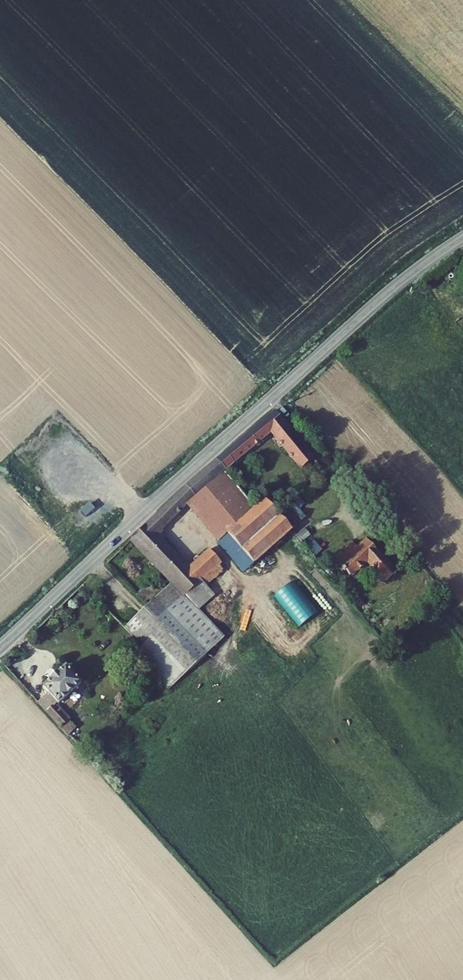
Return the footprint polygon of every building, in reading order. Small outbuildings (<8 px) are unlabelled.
[(284,411),(269,423),(278,435),(281,433),(312,470),(323,460),(284,411)] [(269,423),(225,460),(234,471),(278,435),(269,423)] [(139,540),(179,582),(207,610),(220,597),(213,588),(230,573),(224,566),(228,563),(217,550),(195,567),(165,533),(197,501),(205,495),(234,471),(225,460),(195,484),(181,497),(160,516),(139,540)] [(205,495),(237,534),(265,510),(234,471),(205,495)] [(275,501),(265,510),(289,539),(299,530),(275,501)] [(237,534),(261,563),(289,539),(265,510),(237,534)] [(347,534),(329,549),(341,566),(360,551),(378,574),(389,566),(362,533),(352,541),(347,534)] [(129,628),(181,685),(232,638),(207,610),(179,582),(129,628)] [(49,688),(64,705),(86,685),(71,668),(49,688)] [(74,722),(58,704),(51,710),(67,729),(74,722)]
